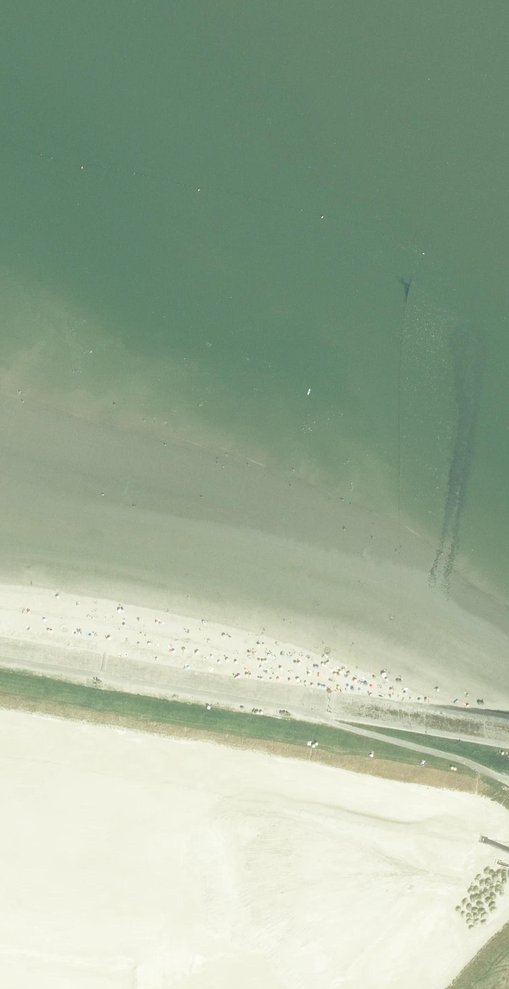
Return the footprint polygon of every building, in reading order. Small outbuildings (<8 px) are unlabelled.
[(491,873),(486,875),(491,888),(497,886),(491,873)] [(481,894),(487,891),(482,880),(476,882),(481,894)]
